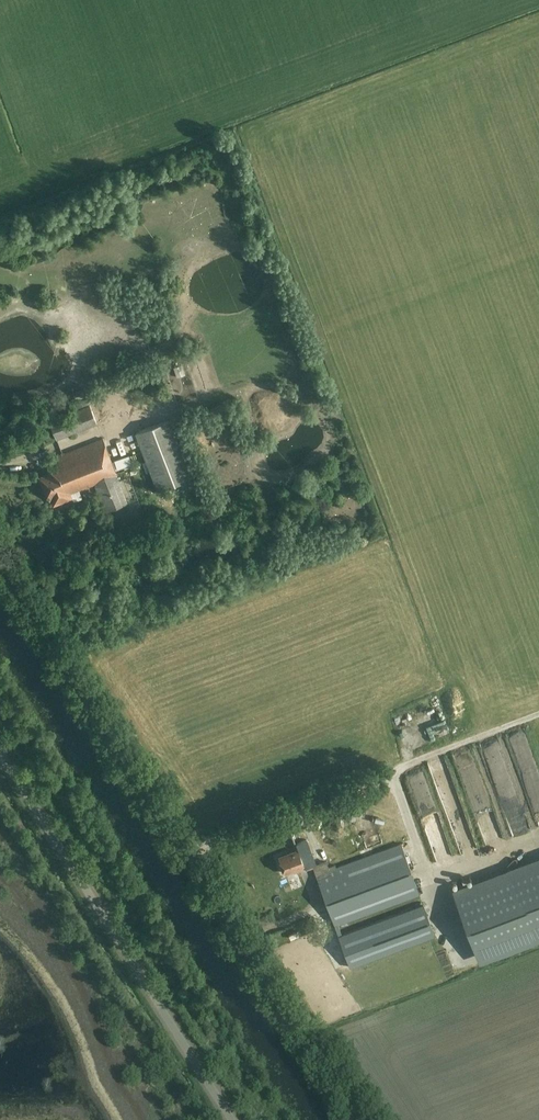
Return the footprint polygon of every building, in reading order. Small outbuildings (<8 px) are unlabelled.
[(97,423),(87,398),(82,400),(84,406),(48,420),(56,439),(97,423)] [(227,401),(212,407),(215,415),(231,409),(227,401)] [(191,478),(169,420),(135,433),(158,491),(191,478)] [(116,475),(102,439),(46,461),(48,468),(50,472),(39,476),(51,506),(71,498),(70,494),(95,485),(105,512),(127,503),(117,475),(116,475)] [(116,460),(119,469),(135,464),(132,455),(116,460)] [(505,839),(479,762),(463,767),(489,845),(505,839)] [(371,797),(374,807),(392,800),(388,791),(371,797)] [(291,833),(297,851),(277,858),(281,867),(279,867),(281,873),(283,872),(284,874),(293,870),(293,872),(304,868),(305,871),(313,868),(350,968),(435,936),(422,904),(342,934),(339,925),(419,896),(400,845),(335,869),(334,866),(327,868),(325,863),(357,851),(343,813),(291,833)] [(436,857),(452,854),(446,826),(431,829),(436,857)] [(453,893),(481,965),(538,944),(538,860),(453,893)]
